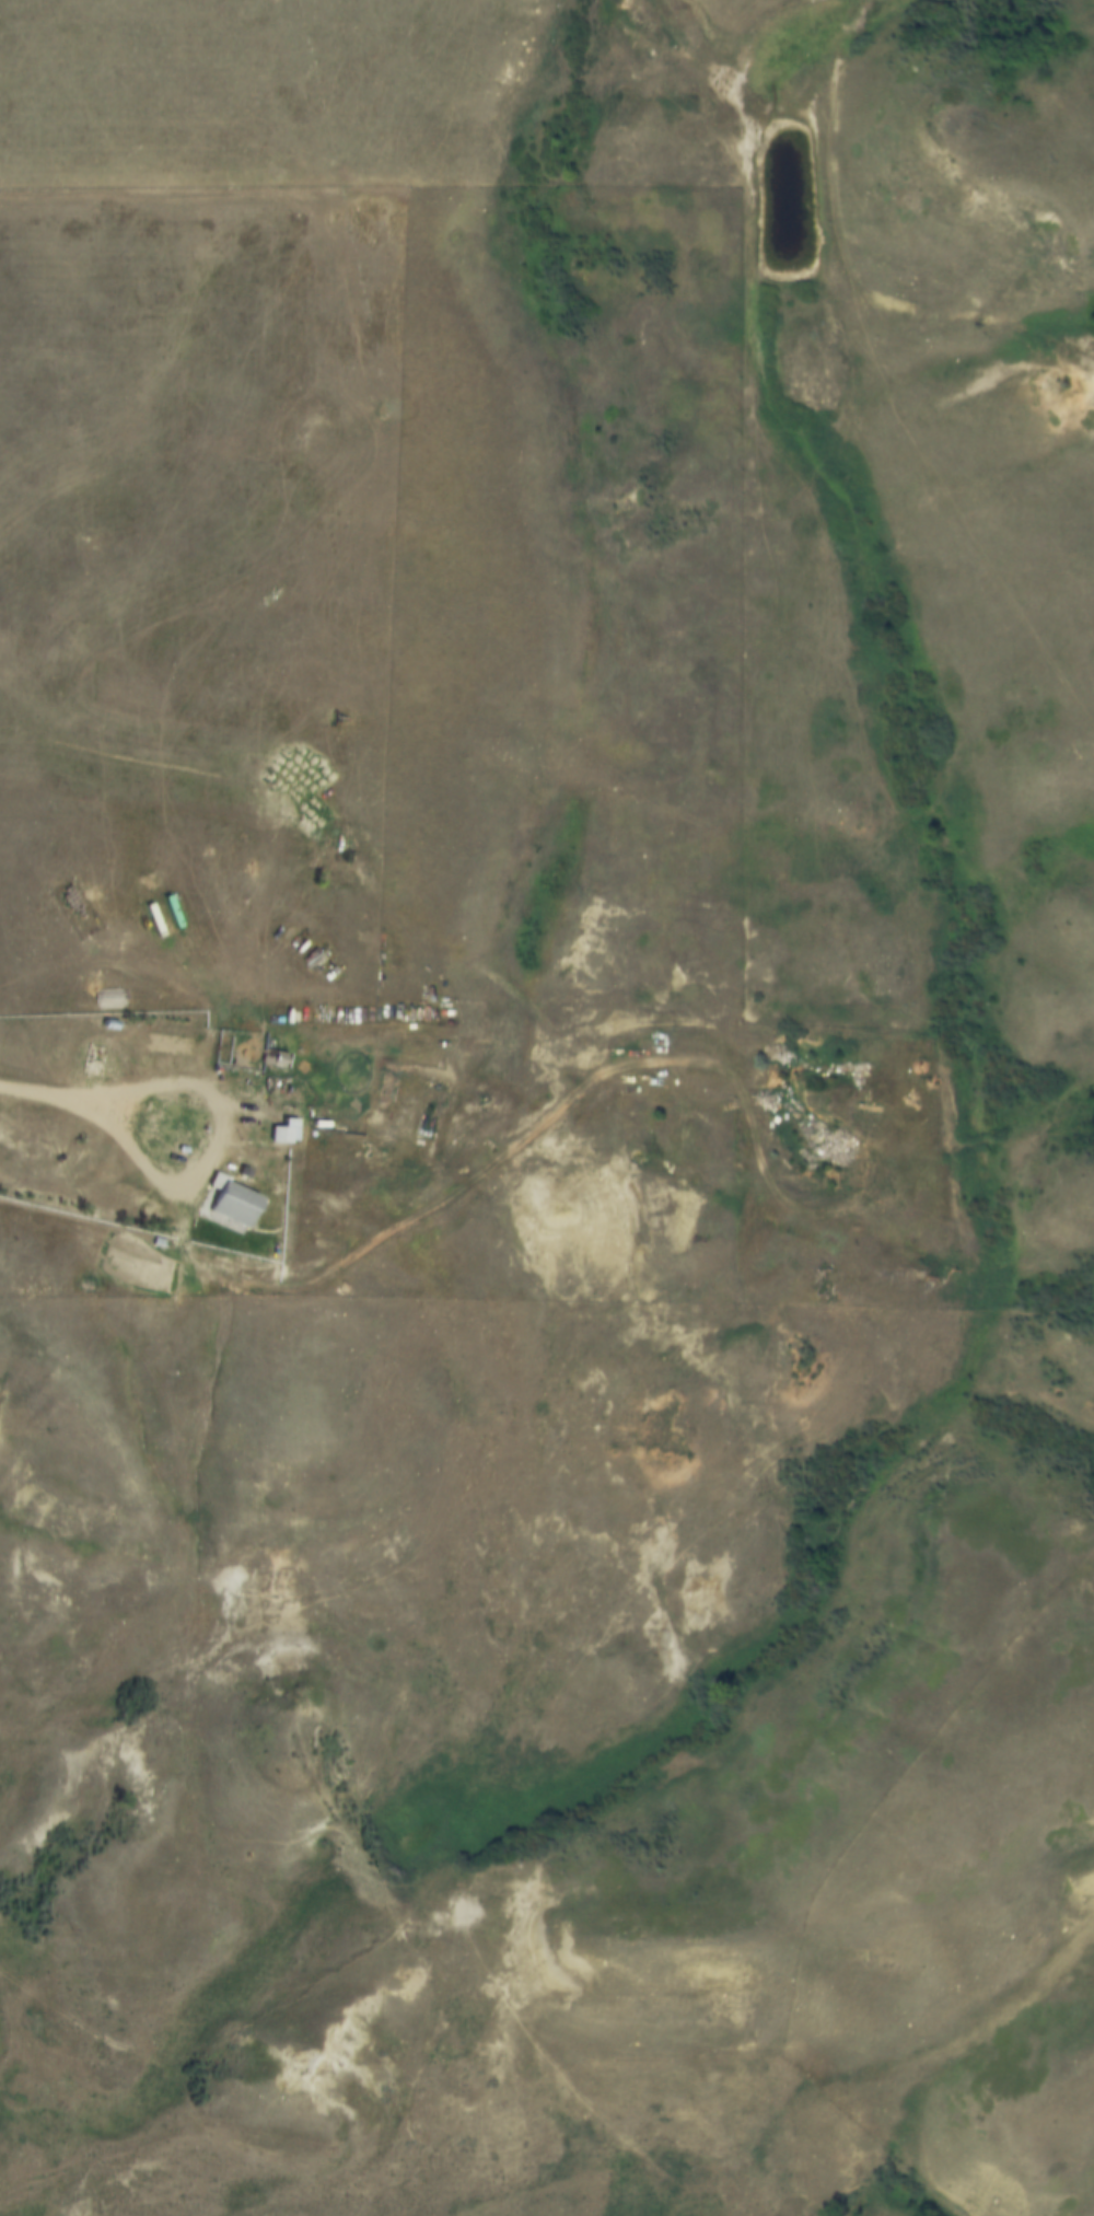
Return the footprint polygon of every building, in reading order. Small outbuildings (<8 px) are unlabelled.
[(283,1140),(283,1127),(272,1127),(272,1140),(283,1140)] [(209,1211),(248,1228),(262,1195),(214,1175),(210,1185),(219,1189),(209,1211)]
